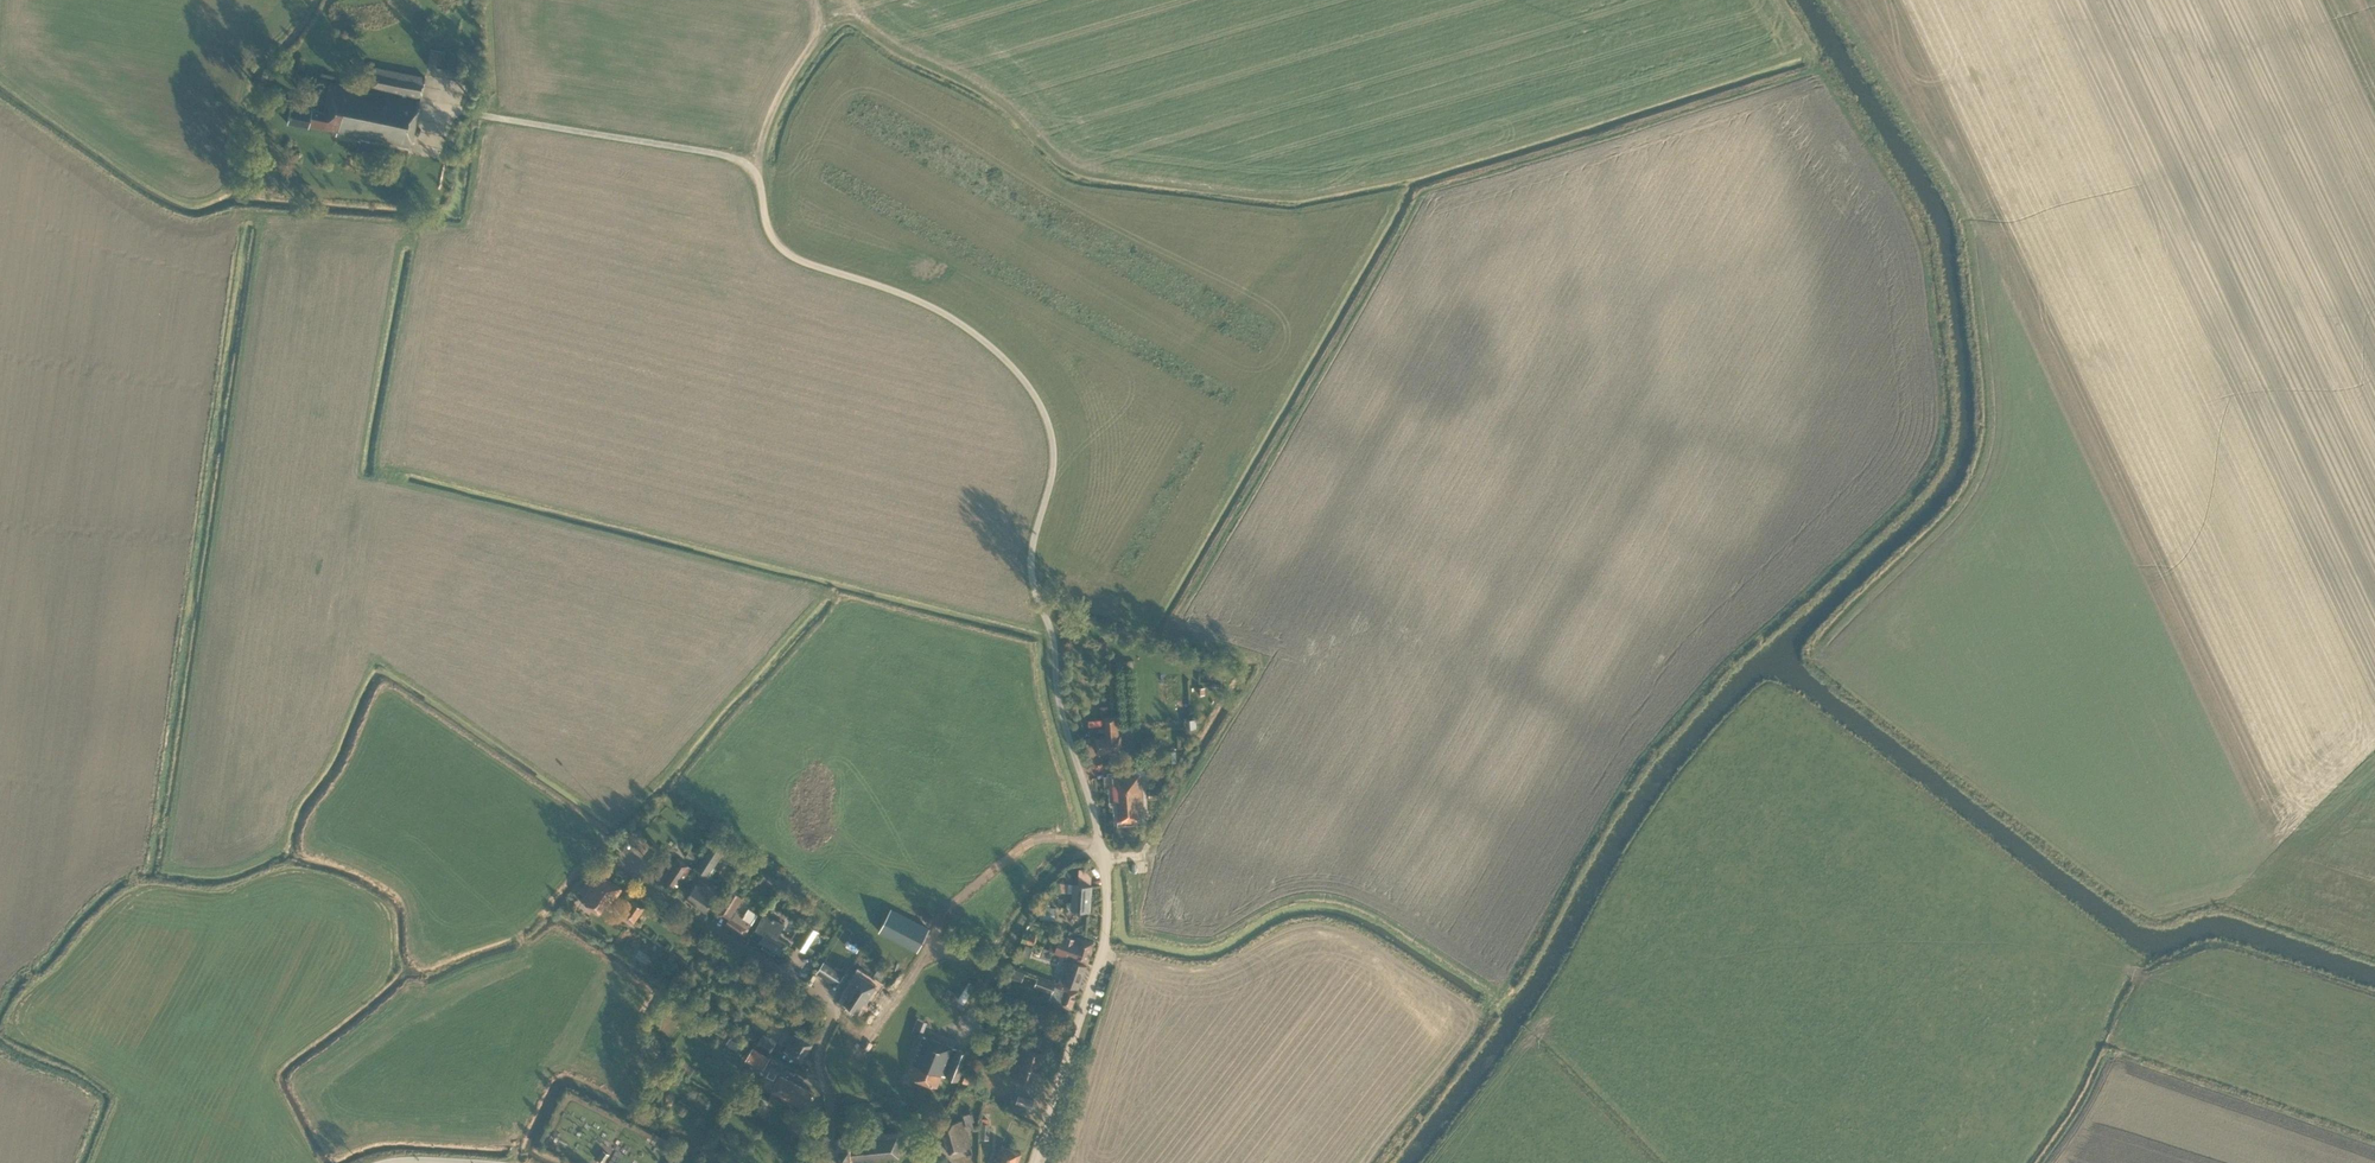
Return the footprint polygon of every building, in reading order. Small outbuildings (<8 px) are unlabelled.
[(435,64),(442,65),(445,50),(430,48),(428,62),(435,64)] [(375,67),(371,88),(421,97),(425,77),(375,67)] [(290,104),(287,122),(309,126),(309,125),(337,130),(336,135),(410,148),(420,100),(330,82),(324,112),(290,104)] [(312,98),(318,93),(313,87),(307,93),(312,98)] [(1105,736),(1096,737),(1097,751),(1121,750),(1120,735),(1118,735),(1117,715),(1104,715),(1105,736)] [(1188,718),(1188,727),(1197,727),(1196,718),(1188,718)] [(1143,807),(1141,774),(1113,776),(1114,799),(1118,799),(1119,818),(1141,817),(1140,807),(1143,807)] [(1149,787),(1149,798),(1160,797),(1159,786),(1149,787)] [(729,843),(716,835),(696,867),(709,875),(729,843)] [(686,855),(696,862),(700,855),(691,849),(686,855)] [(676,883),(679,885),(692,867),(677,857),(667,872),(664,869),(658,878),(673,888),(676,883)] [(614,895),(616,896),(622,888),(598,872),(587,889),(588,890),(581,901),(599,913),(608,899),(610,901),(614,895)] [(1091,884),(1092,875),(1078,874),(1078,883),(1074,883),(1072,909),(1091,910),(1092,884),(1091,884)] [(719,890),(700,878),(687,898),(706,911),(719,890)] [(1054,890),(1068,891),(1068,882),(1055,881),(1054,890)] [(743,898),(734,891),(719,913),(729,919),(726,923),(744,935),(759,914),(749,908),(744,915),(735,910),(743,898)] [(644,906),(632,898),(621,914),(633,922),(644,906)] [(918,951),(929,928),(884,904),(872,927),(918,951)] [(1040,918),(1055,919),(1056,906),(1041,905),(1040,918)] [(765,933),(758,944),(777,957),(787,941),(778,936),(785,924),(776,919),(776,918),(765,912),(756,928),(765,933)] [(796,945),(806,951),(819,931),(809,924),(796,945)] [(1021,940),(1035,945),(1038,935),(1024,931),(1021,940)] [(860,934),(856,941),(862,944),(866,938),(860,934)] [(1061,936),(1057,947),(1056,952),(1071,956),(1088,962),(1094,941),(1076,935),(1074,941),(1069,939),(1061,936)] [(1026,943),(1024,950),(1031,953),(1034,946),(1026,943)] [(1087,965),(1067,958),(1059,980),(1079,987),(1087,965)] [(818,970),(838,984),(844,973),(824,960),(818,970)] [(887,969),(880,965),(875,973),(882,977),(887,969)] [(1011,976),(1022,980),(1026,971),(1014,967),(1011,976)] [(850,992),(845,1000),(857,1008),(863,1000),(865,1001),(876,984),(860,974),(849,991),(850,992)] [(1063,985),(1063,986),(1038,977),(1035,985),(1051,992),(1049,999),(1071,1007),(1078,991),(1063,985)] [(913,1029),(923,1032),(927,1019),(917,1016),(913,1029)] [(812,1043),(795,1033),(785,1050),(802,1060),(812,1043)] [(771,1051),(775,1044),(761,1035),(756,1043),(771,1051)] [(956,1047),(924,1035),(908,1074),(937,1086),(937,1085),(941,1074),(959,1081),(970,1052),(956,1047)] [(753,1046),(746,1058),(764,1069),(771,1056),(753,1046)] [(1039,1074),(1040,1074),(1043,1064),(1042,1063),(1045,1054),(1022,1047),(1013,1075),(1036,1083),(1039,1074)] [(773,1089),(807,1107),(815,1092),(769,1069),(767,1073),(778,1079),(773,1089)] [(963,1081),(970,1084),(972,1078),(970,1078),(971,1076),(965,1073),(963,1081)] [(1016,1102),(1032,1108),(1035,1099),(1019,1094),(1016,1102)] [(964,1113),(968,1129),(975,1127),(971,1112),(964,1113)] [(971,1146),(963,1119),(942,1126),(949,1153),(971,1146)] [(981,1138),(989,1138),(990,1122),(982,1122),(981,1138)] [(899,1132),(898,1133),(898,1132),(897,1132),(897,1133),(883,1134),(883,1133),(882,1133),(882,1134),(869,1135),(869,1134),(868,1134),(868,1135),(854,1136),(853,1136),(852,1136),(852,1139),(850,1139),(850,1138),(848,1136),(846,1136),(844,1138),(844,1140),(838,1141),(840,1155),(854,1153),(854,1154),(852,1156),(853,1158),(855,1156),(870,1155),(870,1156),(871,1156),(871,1155),(883,1154),(883,1155),(885,1154),(884,1154),(899,1152),(899,1153),(900,1153),(900,1152),(901,1152),(901,1151),(900,1151),(899,1134),(899,1132)] [(1002,1144),(995,1162),(1017,1162),(1021,1152),(1002,1144)] [(609,1153),(603,1150),(597,1159),(602,1162),(609,1153)]
